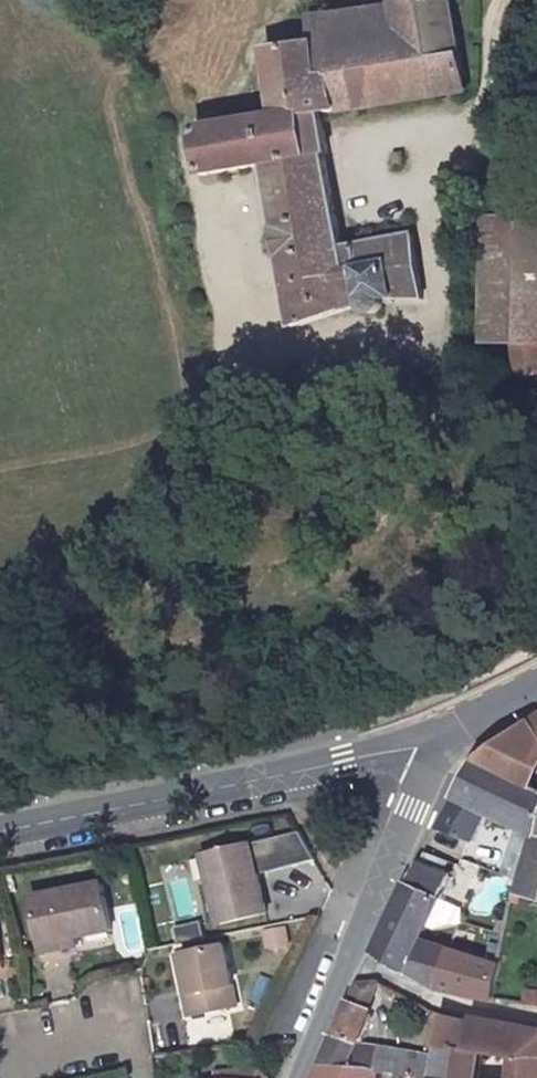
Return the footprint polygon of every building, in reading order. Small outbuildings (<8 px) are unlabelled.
[(310,19),(315,45),(267,52),(277,119),(196,133),(203,178),(265,168),(294,329),(360,309),(361,314),(365,318),(369,320),(374,320),(379,318),(382,314),(383,310),(381,305),(424,305),(414,238),(348,249),(336,204),(342,201),(322,116),(467,93),(449,0),(394,0),(395,4),(310,19)] [(489,222),(485,347),(516,348),(522,382),(536,381),(536,222),(489,222)] [(536,779),(536,719),(476,761),(532,788),(536,779)] [(476,761),(455,799),(478,810),(532,835),(535,837),(536,837),(536,790),(532,788),(476,761)] [(478,810),(455,799),(440,828),(471,842),(478,827),(471,824),(478,810)] [(465,857),(470,844),(441,831),(435,844),(465,857)] [(535,837),(519,897),(536,901),(536,837),(535,837)] [(243,844),(201,851),(203,859),(209,884),(203,885),(212,922),(257,912),(243,844)] [(203,859),(189,860),(194,887),(203,885),(209,884),(203,859)] [(452,879),(418,867),(413,877),(376,956),(398,975),(411,975),(423,987),(493,1001),(496,1001),(501,967),(450,951),(420,942),(452,879)] [(100,884),(31,897),(39,939),(72,932),(73,939),(110,931),(100,884)] [(464,923),(450,951),(501,967),(507,936),(464,923)] [(204,924),(182,926),(183,942),(205,940),(204,924)] [(264,931),(268,951),(294,946),(290,926),(264,931)] [(72,932),(39,939),(42,956),(75,950),(73,939),(72,932)] [(221,940),(180,948),(192,992),(179,994),(183,1015),(227,1004),(220,984),(231,981),(221,940)] [(180,948),(169,952),(179,994),(192,992),(180,948)] [(231,981),(220,984),(227,1004),(237,1002),(231,981)] [(377,984),(356,988),(322,1069),(381,1073),(413,1075),(422,1077),(455,1077),(459,1050),(463,1052),(472,1023),(443,1017),(434,1046),(439,1046),(437,1057),(390,1049),(356,1047),(382,987),(377,984)] [(473,1019),(472,1023),(463,1052),(459,1050),(455,1077),(480,1077),(484,1055),(526,1061),(523,1077),(536,1077),(536,1032),(473,1019)] [(252,1066),(226,1069),(227,1077),(254,1077),(252,1066)] [(322,1069),(318,1077),(380,1077),(381,1073),(322,1069)]
